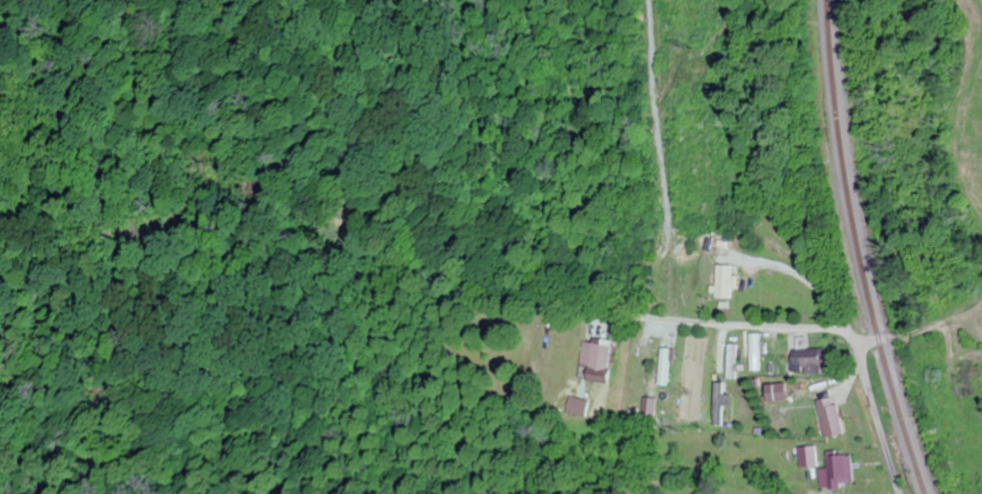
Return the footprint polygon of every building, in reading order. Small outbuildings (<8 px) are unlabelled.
[(716,298),(732,298),(732,290),(737,290),(737,274),(733,274),(733,266),(716,266),(716,298)] [(750,370),(759,370),(759,334),(750,334),(750,370)] [(607,384),(612,345),(582,342),(580,366),(587,366),(585,381),(607,384)] [(737,344),(727,344),(727,378),(737,378),(737,344)] [(659,385),(669,385),(669,349),(659,349),(659,385)] [(792,373),(826,373),(826,349),(792,349),(792,373)] [(816,401),(826,438),(843,433),(834,397),(816,401)] [(654,416),(654,398),(643,398),(643,416),(654,416)] [(851,456),(826,456),(826,487),(851,487),(851,456)]
